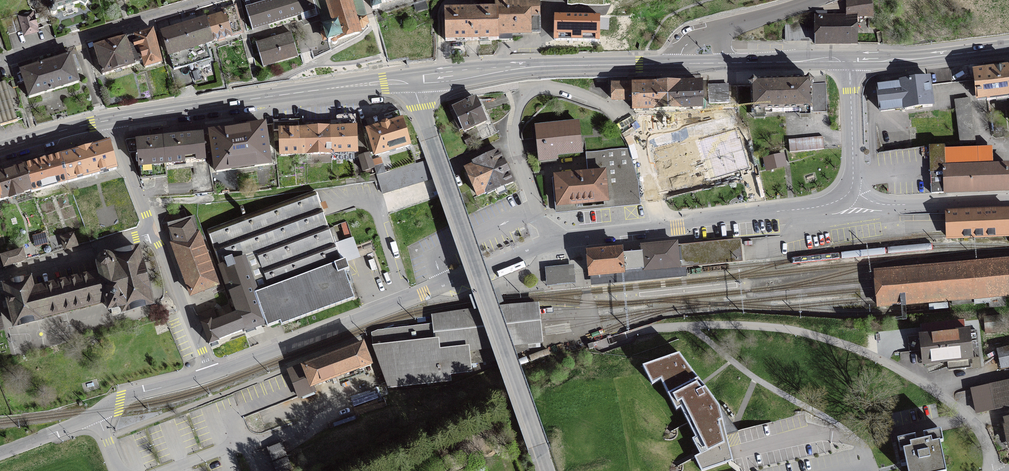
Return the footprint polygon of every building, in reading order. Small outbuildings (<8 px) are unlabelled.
[(80,3),(85,6),(88,0),(50,0),(52,8),(50,11),(52,14),(55,14),(56,10),(80,3)] [(303,21),(317,16),(312,0),(277,0),(262,5),(262,6),(246,11),(251,27),(268,22),(268,25),(301,15),(303,21)] [(317,16),(320,15),(328,42),(331,41),(334,44),(337,43),(337,39),(360,33),(358,28),(363,29),(368,24),(361,0),(312,0),(317,16)] [(374,2),(370,3),(373,10),(380,7),(379,4),(392,0),(373,0),(374,2)] [(414,4),(416,12),(428,8),(425,0),(414,4)] [(496,10),(471,11),(472,40),(498,40),(496,0),(496,10)] [(498,40),(512,39),(512,33),(540,32),(539,0),(496,0),(498,40)] [(815,12),(815,17),(816,40),(816,44),(857,44),(857,17),(873,17),(871,0),(852,0),(847,1),(847,17),(826,17),(826,12),(815,12)] [(221,5),(224,14),(204,20),(211,42),(242,33),(233,1),(221,5)] [(446,41),(472,40),(471,11),(445,11),(446,41)] [(32,12),(20,16),(23,30),(24,34),(37,30),(32,12)] [(555,15),(554,40),(599,41),(600,16),(555,15)] [(9,34),(23,30),(20,16),(5,20),(9,34)] [(786,40),(816,40),(815,17),(792,23),(786,26),(786,40)] [(206,44),(211,42),(204,20),(198,22),(197,19),(190,21),(191,24),(180,27),(179,24),(170,27),(171,30),(162,33),(174,70),(170,71),(177,90),(195,85),(189,65),(210,59),(206,44)] [(126,38),(134,65),(143,62),(145,68),(161,63),(153,30),(126,38)] [(263,66),(297,56),(291,34),(282,37),(282,35),(272,38),(272,40),(256,45),(263,66)] [(134,66),(134,65),(126,38),(94,47),(103,75),(134,66)] [(68,50),(57,54),(59,59),(32,67),(31,62),(19,65),(29,98),(79,83),(68,50)] [(965,65),(967,81),(975,80),(978,101),(987,100),(987,101),(1008,98),(1008,68),(983,71),(984,71),(974,73),(973,64),(965,65)] [(950,67),(952,83),(967,81),(965,65),(950,67)] [(930,85),(952,83),(950,67),(927,70),(928,78),(901,81),(901,82),(877,85),(881,111),(905,108),(905,110),(932,106),(930,85)] [(808,80),(781,81),(782,111),(827,110),(826,83),(812,84),(808,80)] [(5,81),(0,83),(0,126),(17,120),(5,81)] [(752,112),(782,111),(781,81),(755,81),(751,86),(752,112)] [(679,84),(678,84),(678,110),(702,109),(701,83),(679,84)] [(657,84),(613,85),(614,100),(633,100),(634,110),(657,110),(657,84)] [(657,110),(678,110),(678,84),(657,84),(657,110)] [(728,103),(728,85),(708,86),(709,103),(728,103)] [(969,98),(954,100),(961,147),(975,147),(969,98)] [(460,130),(463,136),(468,146),(497,133),(492,123),(487,126),(475,99),(454,109),(455,111),(451,113),(459,131),(460,130)] [(381,127),(368,131),(376,155),(409,145),(399,111),(387,115),(385,118),(387,122),(382,123),(381,126),(381,127)] [(331,128),(332,153),(356,153),(355,116),(336,116),(337,128),(331,128)] [(273,122),(273,125),(274,131),(280,131),(281,155),(305,154),(305,129),(299,129),(299,121),(273,122)] [(557,155),(582,153),(580,124),(535,128),(538,161),(558,159),(557,155)] [(277,164),(274,131),(273,125),(203,134),(204,149),(209,148),(210,152),(213,152),(216,172),(277,164)] [(305,154),(332,153),(331,128),(305,129),(305,154)] [(126,142),(129,153),(137,153),(139,168),(140,167),(141,179),(166,177),(165,165),(166,165),(163,138),(148,140),(146,129),(126,133),(127,140),(126,142)] [(208,161),(205,161),(204,149),(203,134),(163,138),(166,165),(193,162),(194,175),(191,175),(194,195),(214,194),(208,161)] [(824,149),(823,136),(789,140),(790,152),(824,149)] [(110,142),(61,155),(68,182),(117,169),(110,142)] [(705,181),(744,170),(743,169),(755,166),(749,142),(698,156),(705,181)] [(946,193),(1008,190),(1008,165),(993,166),(992,147),(944,149),(944,146),(929,146),(930,173),(945,172),(946,193)] [(639,187),(638,182),(629,148),(586,152),(588,174),(552,178),(555,210),(592,207),(622,204),(640,202),(639,187)] [(513,183),(499,152),(474,163),(475,164),(466,168),(478,196),(487,192),(488,194),(513,183)] [(363,171),(374,168),(372,161),(370,153),(358,156),(363,171)] [(61,155),(24,166),(31,191),(31,192),(32,192),(68,182),(61,155)] [(782,155),(765,159),(768,170),(785,166),(782,155)] [(381,158),(372,161),(374,168),(375,167),(377,175),(385,172),(381,158)] [(377,175),(382,193),(431,179),(426,160),(385,172),(377,175)] [(31,191),(24,166),(0,173),(0,194),(2,200),(31,191)] [(124,179),(73,195),(90,242),(137,227),(140,221),(124,179)] [(207,230),(237,313),(217,320),(213,309),(199,315),(209,344),(218,341),(218,340),(243,330),(243,331),(266,323),(267,327),(280,322),(281,326),(354,299),(345,272),(349,270),(346,261),(341,263),(315,191),(207,230)] [(947,213),(948,238),(1008,235),(1008,210),(947,213)] [(173,245),(180,263),(177,264),(182,278),(185,277),(191,295),(216,285),(210,267),(213,266),(209,256),(206,257),(200,242),(202,240),(202,238),(199,236),(195,217),(173,222),(174,227),(170,229),(175,244),(173,245)] [(48,237),(53,253),(76,245),(73,234),(63,237),(62,233),(48,237)] [(740,239),(678,246),(681,268),(743,262),(740,239)] [(645,272),(681,268),(678,246),(678,242),(656,244),(642,246),(643,251),(644,269),(645,272)] [(25,261),(40,256),(37,248),(31,250),(29,244),(20,246),(22,251),(24,260),(25,261)] [(109,254),(98,256),(99,259),(97,264),(100,273),(32,290),(30,279),(4,286),(15,326),(40,319),(39,318),(107,301),(109,309),(122,306),(123,311),(151,304),(138,249),(109,256),(109,254)] [(625,276),(624,271),(623,253),(622,249),(612,250),(586,252),(588,279),(625,276)] [(25,261),(24,260),(22,251),(2,257),(5,267),(25,261)] [(634,270),(644,269),(643,251),(632,252),(623,253),(624,271),(634,270)] [(878,306),(952,299),(952,305),(989,302),(989,306),(1006,305),(1005,295),(1008,294),(1008,260),(876,272),(876,278),(877,288),(878,299),(878,306)] [(546,268),(548,286),(575,283),(575,277),(574,272),(574,266),(546,268)] [(538,310),(537,305),(433,316),(434,325),(378,331),(372,333),(374,347),(375,347),(389,386),(449,380),(448,373),(470,371),(469,364),(499,360),(527,349),(527,342),(541,341),(540,332),(539,322),(538,310)] [(984,318),(985,329),(1003,327),(1002,316),(984,318)] [(937,324),(923,326),(924,333),(937,331),(937,324)] [(970,342),(968,331),(921,336),(924,363),(971,358),(980,356),(978,341),(970,342)] [(369,353),(368,353),(364,343),(306,365),(305,362),(286,370),(298,401),(317,393),(316,390),(373,369),(371,361),(373,361),(369,353)] [(1002,368),(1008,366),(1008,347),(998,349),(1002,368)] [(733,461),(719,406),(679,353),(642,366),(652,384),(661,380),(676,410),(681,408),(696,437),(692,439),(700,454),(694,457),(701,470),(702,470),(733,461)] [(1008,406),(1008,382),(972,389),(977,413),(1000,408),(1008,406)] [(938,432),(924,435),(925,440),(916,442),(915,437),(901,440),(908,470),(933,470),(946,468),(938,432)] [(267,448),(272,461),(287,455),(282,442),(267,448)] [(287,457),(273,462),(276,470),(293,470),(287,457)]
